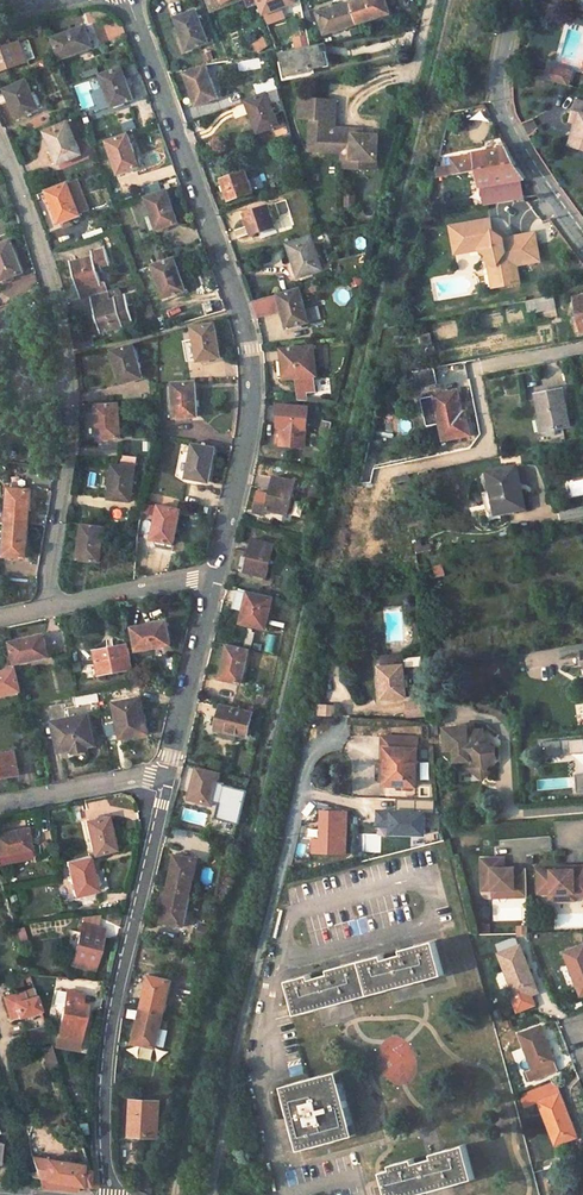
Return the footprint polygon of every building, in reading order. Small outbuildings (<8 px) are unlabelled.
[(263,17),(296,6),(294,0),(257,0),(263,17)] [(349,3),(356,25),(387,14),(383,0),(358,0),(349,3)] [(349,3),(316,15),(323,36),(356,25),(349,3)] [(197,14),(175,21),(184,47),(207,39),(197,14)] [(85,27),(53,39),(61,61),(93,49),(85,27)] [(257,53),(269,46),(263,37),(252,44),(257,53)] [(0,51),(0,76),(30,65),(22,43),(0,51)] [(325,44),(277,53),(282,79),(330,70),(325,44)] [(541,78),(570,86),(574,70),(545,62),(541,78)] [(203,66),(184,75),(195,108),(215,101),(203,66)] [(123,68),(101,76),(114,109),(135,101),(123,68)] [(28,84),(7,92),(18,123),(40,115),(28,84)] [(276,89),(243,102),(255,135),(274,128),(270,114),(282,110),(276,89)] [(334,99),(298,97),(296,117),(308,118),(307,141),(321,142),(320,150),(340,151),(339,166),(359,168),(359,159),(374,160),(376,134),(359,133),(351,133),(351,128),(332,127),(334,99)] [(576,101),(570,122),(577,124),(574,136),(578,137),(575,149),(582,151),(582,103),(576,101)] [(123,132),(136,129),(133,120),(121,123),(123,132)] [(523,124),(527,133),(537,129),(534,120),(523,124)] [(67,128),(42,138),(54,169),(79,160),(67,128)] [(571,135),(568,147),(575,149),(578,137),(574,136),(571,135)] [(127,136),(106,144),(118,176),(139,168),(127,136)] [(321,142),(307,141),(306,150),(320,150),(321,142)] [(475,154),(452,156),(453,164),(454,174),(479,169),(518,162),(512,152),(509,146),(500,148),(475,151),(475,154)] [(374,160),(359,159),(359,168),(374,168),(374,160)] [(444,159),(436,160),(432,177),(454,174),(453,164),(445,165),(444,159)] [(518,162),(479,169),(481,186),(516,181),(528,179),(523,169),(518,162)] [(247,170),(223,178),(230,200),(254,191),(247,170)] [(528,179),(516,181),(520,189),(531,184),(528,179)] [(79,181),(49,193),(61,226),(82,220),(81,215),(90,213),(79,181)] [(159,182),(144,187),(147,194),(161,189),(159,182)] [(531,184),(520,189),(521,192),(513,194),(514,200),(538,196),(531,184)] [(167,190),(146,198),(158,230),(179,223),(167,190)] [(356,191),(347,191),(346,208),(356,209),(356,191)] [(269,205),(245,212),(252,234),(276,226),(269,205)] [(489,221),(449,228),(453,250),(464,248),(465,253),(478,251),(486,257),(484,261),(493,268),(495,277),(508,275),(510,286),(517,284),(514,267),(537,263),(533,235),(501,240),(491,233),(489,221)] [(319,233),(287,244),(293,264),(288,265),(291,277),(298,275),(299,277),(320,270),(314,247),(328,243),(325,232),(319,233)] [(0,249),(0,275),(4,285),(25,277),(12,244),(0,249)] [(94,259),(71,266),(81,301),(92,298),(110,292),(117,290),(104,251),(93,254),(94,259)] [(173,259),(152,266),(165,298),(185,291),(173,259)] [(493,268),(484,261),(488,289),(510,286),(508,275),(495,277),(493,268)] [(351,276),(351,287),(362,287),(362,276),(351,276)] [(281,311),(286,329),(307,325),(299,291),(277,296),(254,301),(257,317),(281,311)] [(110,292),(92,298),(102,333),(140,324),(134,306),(130,307),(127,296),(112,300),(110,292)] [(528,317),(557,313),(554,296),(526,300),(528,317)] [(576,297),(579,316),(573,317),(576,331),(582,330),(582,296),(576,297)] [(215,321),(194,327),(203,362),(224,358),(215,321)] [(99,343),(76,345),(78,352),(101,349),(99,343)] [(127,350),(113,353),(124,386),(146,380),(135,348),(134,348),(131,349),(127,350)] [(307,348),(275,349),(276,377),(288,377),(289,394),(299,394),(306,394),(306,377),(308,377),(307,348)] [(193,383),(172,384),(175,420),(196,418),(193,383)] [(458,388),(435,393),(440,417),(446,416),(450,439),(472,434),(468,414),(464,415),(458,388)] [(564,388),(539,393),(546,430),(571,425),(564,388)] [(308,408),(281,405),(277,425),(284,426),(281,445),(302,448),(308,408)] [(122,407),(98,409),(101,443),(125,441),(122,407)] [(332,439),(335,423),(324,421),(321,436),(332,439)] [(216,449),(193,445),(186,480),(210,484),(216,449)] [(516,464),(489,470),(491,491),(485,491),(491,519),(501,517),(500,512),(524,508),(516,464)] [(136,469),(113,466),(109,500),(133,503),(136,469)] [(293,481),(271,476),(267,494),(256,490),(251,511),(263,514),(264,508),(286,514),(293,481)] [(31,489),(10,488),(7,522),(29,524),(31,489)] [(181,511),(158,506),(151,538),(174,542),(181,511)] [(29,524),(7,522),(4,556),(26,558),(29,524)] [(105,529),(81,526),(78,561),(100,564),(102,557),(112,559),(114,541),(103,540),(105,529)] [(275,543),(255,538),(247,573),(267,577),(275,543)] [(415,553),(431,552),(431,542),(415,543),(415,553)] [(443,565),(433,566),(435,577),(445,576),(443,565)] [(273,599),(249,593),(242,621),(267,627),(273,599)] [(164,622),(132,627),(136,653),(168,647),(164,622)] [(43,634),(11,640),(15,664),(49,658),(43,634)] [(265,651),(274,653),(276,635),(267,634),(265,651)] [(124,643),(91,649),(96,675),(129,668),(124,643)] [(250,650),(227,644),(219,680),(241,685),(250,650)] [(0,672),(0,695),(20,691),(16,669),(0,672)] [(379,671),(382,702),(406,699),(403,669),(381,671),(379,671)] [(139,698),(115,703),(122,737),(150,733),(148,717),(142,717),(139,698)] [(405,702),(405,717),(426,717),(426,701),(405,702)] [(335,718),(337,706),(318,704),(317,716),(335,718)] [(255,716),(223,708),(218,729),(250,738),(255,716)] [(88,713),(52,720),(58,750),(71,747),(73,753),(87,750),(86,745),(94,743),(88,713)] [(470,726),(447,729),(449,751),(457,750),(458,762),(473,761),(474,758),(477,760),(489,769),(498,758),(497,748),(486,738),(485,730),(470,731),(470,726)] [(546,741),(547,754),(582,752),(582,739),(546,741)] [(0,753),(0,777),(19,773),(14,750),(0,753)] [(417,751),(388,750),(387,788),(417,790),(417,751)] [(477,760),(470,768),(485,780),(492,772),(489,769),(477,760)] [(222,776),(199,770),(192,798),(215,803),(222,776)] [(317,811),(316,854),(347,855),(348,812),(317,811)] [(390,825),(390,811),(380,811),(380,825),(390,825)] [(109,816),(87,820),(94,855),(117,850),(109,816)] [(0,832),(0,862),(32,856),(26,827),(0,832)] [(202,858),(179,853),(171,886),(194,892),(202,858)] [(90,856),(67,861),(75,895),(98,891),(90,856)] [(487,861),(474,862),(475,893),(494,892),(507,892),(507,899),(528,898),(527,871),(507,872),(507,870),(495,871),(495,867),(488,868),(487,861)] [(539,874),(541,897),(552,896),(562,896),(563,903),(577,902),(577,897),(582,897),(582,867),(566,868),(566,872),(556,873),(539,874)] [(194,892),(171,886),(163,919),(186,924),(194,892)] [(194,934),(206,938),(209,927),(198,924),(194,934)] [(100,928),(83,925),(74,965),(95,970),(104,936),(99,935),(100,928)] [(15,929),(16,940),(25,938),(23,927),(15,929)] [(513,988),(517,998),(532,992),(537,990),(521,946),(518,947),(516,940),(499,947),(501,953),(499,954),(506,971),(513,988)] [(310,975),(288,981),(298,1015),(324,1008),(412,985),(441,978),(433,943),(402,951),(404,957),(387,960),(385,955),(330,970),(331,976),(312,980),(310,975)] [(566,954),(582,996),(582,948),(566,954)] [(513,988),(506,971),(499,974),(500,978),(503,988),(506,991),(513,988)] [(174,979),(152,973),(144,1008),(166,1013),(174,979)] [(35,988),(5,996),(7,1004),(12,1018),(42,1010),(35,988)] [(53,1006),(60,1007),(62,990),(54,989),(53,1006)] [(85,994),(68,990),(58,1035),(80,1040),(88,1005),(83,1004),(85,994)] [(519,1012),(538,1005),(532,992),(517,998),(514,999),(519,1012)] [(166,1013),(144,1008),(136,1040),(158,1045),(166,1013)] [(46,1026),(30,1030),(33,1040),(50,1037),(46,1026)] [(544,1028),(523,1035),(538,1077),(558,1070),(555,1059),(544,1028)] [(48,1044),(38,1046),(46,1072),(56,1068),(48,1044)] [(289,1068),(291,1077),(305,1074),(303,1065),(289,1068)] [(340,1070),(285,1085),(301,1150),(357,1136),(340,1070)] [(555,1080),(535,1087),(555,1141),(577,1132),(555,1080)] [(64,1084),(55,1086),(58,1097),(67,1094),(64,1084)] [(160,1102),(129,1100),(124,1139),(160,1141),(160,1102)] [(16,1102),(9,1104),(14,1119),(18,1118),(17,1112),(20,1111),(16,1102)] [(30,1119),(24,1121),(26,1128),(23,1129),(25,1137),(30,1135),(35,1133),(30,1119)] [(376,1187),(379,1194),(421,1194),(474,1182),(466,1147),(432,1155),(434,1161),(416,1164),(415,1160),(392,1165),(394,1170),(382,1173),(385,1184),(376,1187)] [(80,1166),(34,1160),(37,1172),(31,1171),(31,1178),(40,1180),(42,1188),(77,1192),(76,1185),(96,1186),(91,1172),(81,1171),(80,1166)]
